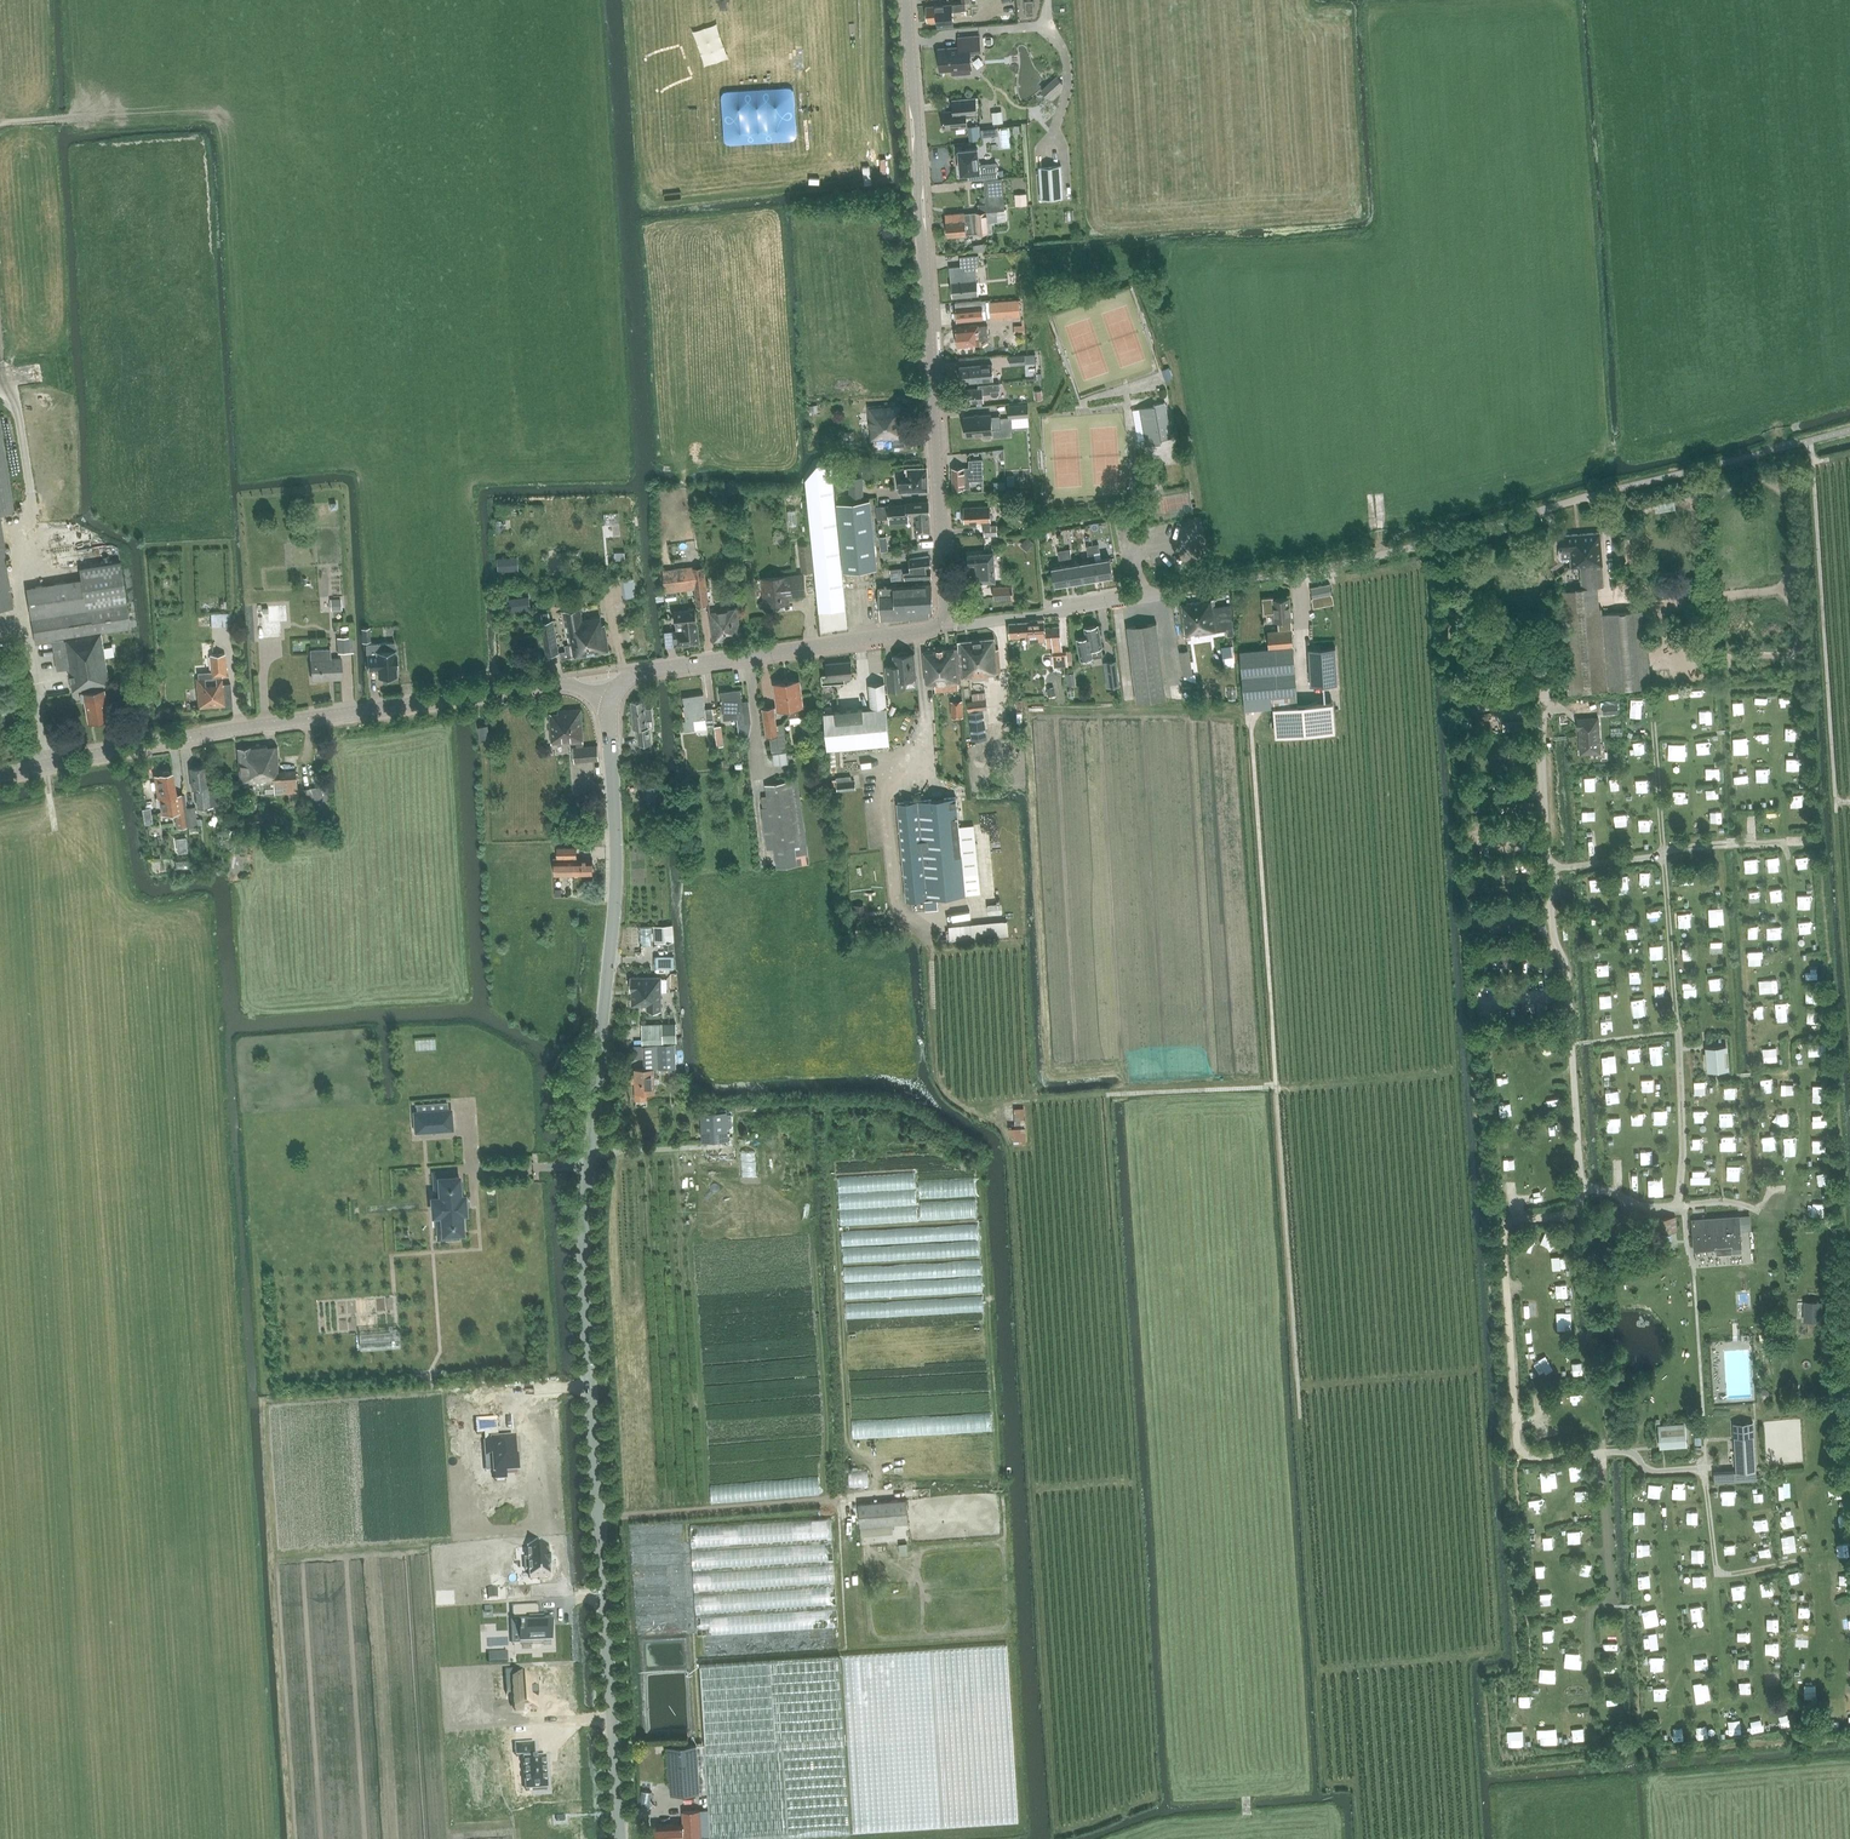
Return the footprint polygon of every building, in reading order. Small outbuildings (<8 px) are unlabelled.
[(952,4),(926,6),(928,21),(937,20),(953,18),(953,12),(953,11),(966,10),(965,3),(952,4)] [(970,49),(980,49),(979,35),(958,37),(959,47),(939,48),(940,71),(952,70),(952,74),(962,73),(961,69),(971,68),(970,49)] [(1063,84),(1057,77),(1053,81),(1059,88),(1063,84)] [(976,98),(958,99),(959,110),(943,111),(944,128),(967,126),(966,117),(977,116),(976,98)] [(994,105),(994,116),(1005,116),(1004,104),(994,105)] [(978,148),(958,150),(959,159),(960,165),(961,174),(968,173),(969,179),(998,176),(996,163),(979,165),(978,148)] [(1062,166),(1039,168),(1041,199),(1064,197),(1062,166)] [(965,212),(946,214),(946,220),(948,236),(967,234),(966,231),(978,230),(978,234),(989,233),(988,222),(998,221),(997,210),(1005,209),(1002,178),(984,180),(984,181),(985,181),(985,187),(985,188),(986,195),(985,195),(985,196),(986,196),(987,202),(986,202),(986,203),(979,204),(979,203),(979,204),(979,205),(979,212),(976,212),(976,215),(965,216),(965,212)] [(1026,193),(1015,194),(1016,201),(1027,201),(1026,193)] [(975,265),(980,265),(979,255),(961,257),(961,266),(950,267),(953,297),(978,295),(975,265)] [(990,299),(955,303),(957,321),(991,318),(990,302),(990,299)] [(992,319),(1021,316),(1019,299),(990,302),(991,318),(992,319)] [(1025,326),(1024,318),(1015,318),(1016,327),(1025,326)] [(979,340),(989,339),(988,325),(978,326),(978,325),(956,327),(958,346),(980,344),(979,340)] [(1038,357),(1038,347),(1027,347),(1027,357),(1038,357)] [(1025,355),(1009,356),(1010,365),(1026,363),(1025,355)] [(994,380),(993,374),(992,364),(977,365),(960,367),(961,382),(994,380)] [(979,388),(962,390),(963,403),(984,402),(983,394),(991,393),(993,396),(997,396),(1000,393),(999,390),(1000,390),(1000,383),(978,385),(979,388)] [(1160,441),(1172,438),(1165,402),(1153,405),(1154,406),(1140,408),(1146,445),(1161,445),(1160,441)] [(893,446),(905,445),(904,437),(905,437),(903,413),(901,414),(900,404),(869,405),(869,413),(870,426),(871,440),(892,438),(893,446)] [(1008,405),(1009,417),(1029,416),(1028,404),(1008,405)] [(991,414),(964,416),(966,436),(983,434),(983,437),(985,439),(990,438),(991,436),(991,434),(993,434),(992,429),(1001,429),(1000,416),(991,417),(991,414)] [(15,512),(0,422),(0,514),(15,512)] [(970,480),(984,480),(983,459),(969,460),(969,467),(952,468),(953,489),(970,488),(970,480)] [(818,464),(806,480),(819,611),(846,609),(831,463),(818,464)] [(908,491),(928,491),(927,468),(908,469),(908,480),(900,481),(900,491),(908,491)] [(850,490),(864,490),(864,470),(850,470),(850,490)] [(845,571),(876,568),(870,500),(838,503),(845,571)] [(907,504),(878,506),(878,517),(916,515),(917,533),(931,532),(929,501),(907,503),(907,504)] [(964,508),(961,508),(961,518),(965,518),(965,522),(981,521),(984,526),(985,535),(998,535),(997,525),(988,525),(988,521),(987,513),(987,506),(964,507),(964,508)] [(789,526),(798,525),(796,510),(788,511),(789,526)] [(1061,524),(1064,536),(1076,534),(1074,521),(1061,524)] [(3,546),(0,525),(0,610),(13,608),(3,546)] [(1102,527),(1096,530),(1101,541),(1107,539),(1102,527)] [(1582,587),(1598,586),(1604,586),(1600,532),(1560,535),(1561,550),(1557,550),(1558,559),(1561,562),(1570,561),(1570,567),(1581,566),(1582,587)] [(803,572),(813,571),(810,545),(800,546),(803,572)] [(995,581),(999,580),(998,564),(994,564),(993,553),(969,554),(970,566),(972,566),(973,582),(995,581)] [(1090,562),(1081,563),(1084,580),(1098,577),(1096,561),(1094,553),(1088,554),(1090,562)] [(908,571),(891,573),(892,580),(932,578),(930,565),(932,563),(932,560),(930,559),(930,556),(910,559),(911,570),(908,570),(908,571)] [(510,557),(498,558),(499,571),(508,570),(507,563),(510,563),(510,557)] [(1110,558),(1096,561),(1098,577),(1113,575),(1110,558)] [(109,685),(102,644),(101,633),(131,628),(120,562),(79,568),(81,579),(26,588),(35,643),(52,640),(57,670),(69,669),(72,691),(83,690),(85,699),(89,721),(108,717),(104,696),(103,686),(109,685)] [(1081,563),(1067,565),(1069,582),(1084,580),(1081,563)] [(1067,565),(1052,568),(1055,585),(1069,582),(1067,565)] [(697,607),(709,605),(705,566),(693,567),(693,566),(663,569),(666,593),(695,589),(697,607)] [(781,597),(806,594),(804,575),(763,579),(766,605),(781,603),(781,597)] [(1330,584),(1311,588),(1313,599),(1332,595),(1330,584)] [(933,608),(931,585),(879,587),(880,596),(881,620),(897,619),(896,613),(930,611),(933,608)] [(994,598),(1013,597),(1013,585),(993,586),(994,598)] [(1599,608),(1598,586),(1582,587),(1561,591),(1563,615),(1562,615),(1566,687),(1567,687),(1567,693),(1608,690),(1650,687),(1644,610),(1602,613),(1602,607),(1599,608)] [(273,592),(274,608),(288,608),(288,591),(273,592)] [(332,592),(333,604),(344,603),(343,591),(332,592)] [(521,597),(509,599),(511,611),(521,610),(520,602),(522,602),(521,597)] [(1269,648),(1240,651),(1242,676),(1245,676),(1247,698),(1297,693),(1292,629),(1287,629),(1286,620),(1291,620),(1289,598),(1274,599),(1274,597),(1262,598),(1264,614),(1272,613),(1273,621),(1280,621),(1281,630),(1268,631),(1269,648)] [(1214,599),(1181,604),(1186,634),(1195,633),(1195,635),(1219,631),(1214,599)] [(713,642),(742,638),(737,606),(709,611),(713,642)] [(1744,606),(1744,613),(1745,613),(1745,619),(1753,619),(1753,606),(1744,606)] [(581,608),(563,611),(569,645),(565,645),(566,652),(561,653),(562,659),(572,657),(572,658),(610,651),(605,624),(602,624),(601,615),(583,619),(581,608)] [(675,646),(700,643),(696,609),(675,611),(677,630),(674,631),(675,646)] [(212,627),(231,625),(230,613),(211,614),(212,627)] [(554,619),(541,622),(547,655),(560,653),(554,619)] [(1073,665),(1071,651),(1067,651),(1067,650),(1062,650),(1061,646),(1060,627),(1045,628),(1044,620),(1030,621),(1030,622),(1009,624),(1010,638),(1020,637),(1020,636),(1028,636),(1029,642),(1046,641),(1047,647),(1053,647),(1054,651),(1052,651),(1054,668),(1068,666),(1068,665),(1073,665)] [(1166,698),(1163,681),(1164,681),(1157,623),(1128,627),(1135,685),(1136,685),(1137,702),(1166,698)] [(1087,637),(1077,639),(1081,659),(1085,659),(1103,655),(1102,647),(1098,625),(1085,628),(1087,637)] [(338,653),(350,653),(349,637),(337,638),(338,653)] [(958,642),(962,678),(962,684),(969,684),(968,677),(996,675),(996,673),(1001,672),(999,649),(996,649),(994,638),(958,642)] [(366,654),(367,672),(377,671),(377,676),(379,676),(379,677),(396,676),(395,669),(397,669),(396,654),(395,654),(395,651),(394,651),(394,643),(365,645),(365,655),(366,654)] [(1313,644),(1313,648),(1304,649),(1306,686),(1338,684),(1336,647),(1321,648),(1320,643),(1313,644)] [(310,649),(312,680),(342,678),(341,658),(331,659),(330,647),(310,649)] [(958,649),(923,651),(926,683),(935,682),(935,685),(961,682),(958,649)] [(1184,675),(1193,674),(1189,650),(1180,651),(1184,675)] [(223,684),(222,676),(227,676),(225,654),(210,655),(212,677),(196,678),(199,708),(232,705),(231,684),(223,684)] [(914,655),(893,657),(894,664),(884,665),(886,687),(906,685),(906,678),(917,677),(914,655)] [(830,675),(822,675),(823,686),(829,685),(828,682),(844,681),(844,676),(852,675),(851,661),(829,663),(830,675)] [(1116,661),(1107,662),(1110,686),(1119,684),(1116,661)] [(790,716),(804,714),(799,681),(775,684),(778,708),(788,707),(790,716)] [(891,744),(886,695),(885,683),(869,685),(871,709),(863,710),(863,709),(836,712),(824,713),(828,750),(891,744)] [(741,689),(720,691),(724,718),(738,716),(740,737),(749,736),(752,722),(749,700),(742,701),(741,689)] [(964,691),(951,693),(955,713),(968,711),(964,691)] [(1753,703),(1762,703),(1763,692),(1753,691),(1753,703)] [(1781,691),(1780,702),(1792,703),(1792,691),(1781,691)] [(715,727),(713,713),(706,714),(704,694),(683,696),(686,720),(684,720),(685,730),(695,729),(715,727)] [(652,708),(646,708),(645,700),(632,701),(634,729),(638,728),(639,744),(651,743),(650,727),(648,727),(647,719),(653,719),(652,708)] [(986,700),(968,702),(969,713),(978,712),(978,710),(987,709),(986,700)] [(1332,703),(1273,708),(1276,737),(1334,732),(1332,703)] [(1701,705),(1701,715),(1715,715),(1715,706),(1701,705)] [(770,735),(773,755),(774,765),(788,763),(787,754),(784,724),(776,725),(775,716),(776,716),(775,706),(763,707),(767,735),(770,735)] [(552,744),(583,742),(582,709),(558,710),(558,713),(550,713),(552,744)] [(1600,752),(1598,718),(1582,719),(1583,728),(1579,728),(1581,753),(1600,752)] [(1066,723),(1051,723),(1051,733),(1067,732),(1066,723)] [(481,740),(490,738),(488,724),(479,726),(481,740)] [(724,745),(722,725),(715,726),(718,746),(724,745)] [(1770,725),(1760,726),(1762,739),(1771,738),(1770,725)] [(1798,725),(1787,725),(1787,738),(1798,738),(1798,725)] [(1737,746),(1748,745),(1747,731),(1736,731),(1737,746)] [(1718,734),(1706,734),(1707,746),(1719,745),(1718,734)] [(275,795),(298,792),(296,770),(279,771),(277,746),(267,748),(266,745),(238,748),(240,787),(274,783),(275,795)] [(575,762),(599,760),(598,745),(573,747),(575,762)] [(1789,750),(1789,762),(1800,762),(1800,750),(1789,750)] [(1722,760),(1707,761),(1708,773),(1722,773),(1722,760)] [(1758,762),(1758,774),(1770,774),(1770,762),(1758,762)] [(198,807),(217,804),(216,789),(208,790),(205,767),(190,769),(192,789),(195,788),(198,807)] [(160,798),(162,807),(163,815),(173,813),(175,829),(188,827),(186,808),(185,794),(176,795),(172,773),(161,775),(155,776),(159,798),(160,798)] [(1585,774),(1585,786),(1597,786),(1597,774),(1585,774)] [(1640,776),(1640,788),(1650,788),(1649,775),(1640,776)] [(956,782),(958,790),(964,789),(963,780),(956,782)] [(763,807),(761,807),(767,849),(775,848),(777,868),(809,865),(806,845),(807,845),(798,781),(766,785),(768,797),(762,797),(763,807)] [(852,781),(843,782),(837,782),(838,791),(852,790),(852,781)] [(1721,791),(1721,781),(1709,781),(1710,792),(1721,791)] [(1674,784),(1674,796),(1687,796),(1687,784),(1674,784)] [(328,785),(304,790),(310,818),(318,816),(320,825),(329,823),(331,802),(328,785)] [(648,802),(657,801),(656,788),(648,788),(648,802)] [(1793,790),(1793,802),(1805,801),(1805,790),(1793,790)] [(907,900),(966,894),(956,797),(898,803),(907,900)] [(144,801),(146,816),(155,815),(152,800),(144,801)] [(1724,804),(1712,803),(1712,815),(1723,815),(1724,804)] [(195,806),(186,808),(188,827),(189,827),(189,828),(197,827),(195,806)] [(1643,811),(1642,824),(1654,824),(1654,811),(1643,811)] [(247,825),(264,823),(263,813),(246,815),(247,825)] [(1618,826),(1626,826),(1626,816),(1618,816),(1618,826)] [(555,875),(593,874),(593,860),(575,860),(575,857),(577,857),(577,847),(557,847),(558,857),(554,857),(555,875)] [(1797,850),(1797,861),(1808,862),(1809,851),(1797,850)] [(1779,851),(1769,851),(1770,863),(1779,863),(1779,851)] [(190,861),(190,853),(177,853),(177,861),(190,861)] [(1749,854),(1750,865),(1760,865),(1759,853),(1749,854)] [(1690,867),(1677,868),(1677,879),(1690,879),(1690,867)] [(1643,869),(1644,883),(1654,883),(1654,869),(1643,869)] [(1597,887),(1606,885),(1604,874),(1595,875),(1597,887)] [(1805,909),(1817,908),(1816,896),(1804,896),(1805,909)] [(1648,913),(1660,914),(1661,903),(1649,902),(1648,913)] [(1713,917),(1725,916),(1725,903),(1713,903),(1713,917)] [(1691,925),(1691,911),(1679,912),(1679,925),(1691,925)] [(1596,918),(1596,927),(1608,927),(1608,917),(1596,918)] [(1787,919),(1775,919),(1774,931),(1786,931),(1787,919)] [(1625,922),(1628,934),(1639,932),(1636,920),(1625,922)] [(1754,935),(1765,934),(1764,922),(1753,923),(1754,935)] [(1653,939),(1653,952),(1663,952),(1663,939),(1653,939)] [(674,955),(656,956),(656,968),(674,968),(674,955)] [(1611,968),(1611,957),(1599,957),(1600,968),(1611,968)] [(1723,981),(1723,969),(1712,970),(1712,981),(1723,981)] [(1636,971),(1636,983),(1645,983),(1645,971),(1636,971)] [(1685,987),(1698,987),(1698,975),(1685,976),(1685,987)] [(632,991),(661,991),(661,977),(631,977),(631,991),(632,991)] [(1667,978),(1657,978),(1656,988),(1666,989),(1667,978)] [(661,1010),(661,991),(632,991),(632,1005),(647,1005),(647,1010),(661,1010)] [(1634,993),(1634,1005),(1646,1004),(1645,992),(1634,993)] [(1778,1009),(1790,1009),(1790,996),(1778,996),(1778,1009)] [(1758,999),(1758,1009),(1768,1010),(1768,1000),(1758,999)] [(1822,1002),(1812,1004),(1814,1013),(1824,1012),(1822,1002)] [(1609,1012),(1598,1012),(1598,1021),(1609,1021),(1609,1012)] [(675,1023),(642,1024),(643,1043),(675,1042),(675,1023)] [(1650,1039),(1651,1053),(1660,1053),(1659,1038),(1650,1039)] [(1827,1051),(1827,1039),(1815,1039),(1815,1051),(1827,1051)] [(644,1069),(635,1069),(636,1099),(647,1098),(647,1093),(655,1093),(654,1068),(659,1068),(676,1067),(675,1045),(658,1045),(658,1044),(643,1045),(644,1069)] [(1708,1071),(1729,1070),(1727,1045),(1706,1046),(1708,1071)] [(1617,1051),(1604,1051),(1604,1065),(1617,1064),(1617,1051)] [(1815,1071),(1826,1071),(1827,1061),(1815,1061),(1815,1071)] [(1784,1070),(1784,1082),(1796,1082),(1797,1070),(1784,1070)] [(1763,1082),(1776,1082),(1775,1072),(1763,1072),(1763,1082)] [(1660,1085),(1660,1073),(1646,1073),(1646,1084),(1660,1085)] [(1608,1096),(1620,1095),(1620,1080),(1607,1080),(1608,1096)] [(1548,1095),(1558,1096),(1559,1089),(1549,1088),(1548,1095)] [(1027,1101),(1005,1101),(1006,1116),(1028,1115),(1027,1101)] [(1655,1104),(1656,1116),(1668,1116),(1667,1103),(1655,1104)] [(676,1118),(689,1118),(688,1106),(676,1107),(676,1118)] [(1646,1118),(1647,1107),(1633,1106),(1633,1118),(1646,1118)] [(1791,1106),(1778,1107),(1778,1119),(1791,1119),(1791,1106)] [(416,1131),(452,1129),(452,1127),(453,1127),(453,1126),(452,1126),(452,1120),(452,1119),(451,1119),(451,1113),(452,1113),(451,1112),(451,1110),(415,1113),(415,1116),(414,1117),(414,1118),(415,1118),(416,1126),(415,1126),(415,1127),(416,1127),(416,1131)] [(728,1140),(727,1112),(727,1111),(702,1112),(703,1141),(728,1140)] [(1609,1123),(1621,1123),(1621,1111),(1608,1111),(1609,1123)] [(1013,1120),(1013,1134),(1028,1133),(1028,1119),(1013,1120)] [(1734,1143),(1735,1129),(1725,1129),(1725,1143),(1734,1143)] [(1766,1130),(1767,1142),(1779,1142),(1779,1129),(1766,1130)] [(1692,1131),(1693,1144),(1704,1144),(1704,1131),(1692,1131)] [(1654,1144),(1642,1144),(1642,1156),(1653,1156),(1654,1144)] [(1566,1158),(1566,1148),(1555,1148),(1555,1158),(1566,1158)] [(1730,1171),(1742,1171),(1742,1160),(1730,1159),(1730,1171)] [(1718,1179),(1717,1165),(1705,1165),(1706,1179),(1718,1179)] [(435,1188),(435,1190),(440,1190),(441,1196),(432,1197),(432,1200),(432,1201),(433,1210),(433,1211),(433,1214),(442,1214),(443,1227),(438,1228),(439,1238),(449,1237),(449,1232),(463,1231),(463,1229),(463,1228),(465,1228),(464,1215),(462,1215),(461,1212),(466,1212),(465,1207),(466,1207),(466,1206),(465,1206),(465,1201),(465,1200),(464,1195),(460,1195),(460,1192),(461,1192),(460,1191),(459,1179),(460,1179),(460,1178),(459,1178),(459,1176),(453,1176),(453,1171),(434,1172),(434,1174),(433,1174),(433,1175),(434,1175),(435,1187),(434,1187),(434,1188),(435,1188)] [(1663,1173),(1651,1178),(1655,1189),(1667,1184),(1663,1173)] [(1657,1229),(1668,1228),(1676,1228),(1675,1216),(1674,1216),(1674,1214),(1667,1214),(1667,1217),(1656,1218),(1657,1229)] [(1750,1216),(1739,1217),(1740,1229),(1751,1228),(1750,1216)] [(1739,1217),(1692,1220),(1694,1249),(1716,1248),(1716,1254),(1732,1253),(1731,1247),(1741,1246),(1740,1229),(1739,1217)] [(1554,1240),(1558,1229),(1546,1225),(1542,1235),(1554,1240)] [(1521,1234),(1521,1246),(1532,1246),(1532,1234),(1521,1234)] [(1558,1266),(1568,1263),(1566,1253),(1555,1256),(1558,1266)] [(1570,1275),(1557,1276),(1558,1288),(1571,1287),(1570,1275)] [(1523,1301),(1526,1311),(1539,1308),(1537,1297),(1523,1301)] [(1817,1300),(1800,1301),(1802,1320),(1818,1319),(1817,1300)] [(1559,1318),(1571,1318),(1572,1307),(1560,1307),(1559,1318)] [(1526,1324),(1528,1335),(1542,1332),(1539,1321),(1526,1324)] [(399,1346),(398,1329),(360,1331),(361,1349),(399,1346)] [(1539,1363),(1550,1358),(1546,1350),(1535,1355),(1539,1363)] [(1583,1353),(1570,1354),(1571,1366),(1584,1365),(1583,1353)] [(1587,1386),(1578,1386),(1578,1397),(1588,1396),(1587,1386)] [(1557,1388),(1557,1399),(1568,1399),(1568,1389),(1557,1388)] [(496,1418),(476,1420),(477,1434),(485,1434),(486,1443),(484,1443),(486,1457),(494,1456),(495,1472),(496,1481),(507,1480),(506,1473),(518,1472),(517,1460),(515,1460),(514,1441),(498,1442),(496,1418)] [(1733,1423),(1735,1473),(1755,1472),(1753,1422),(1733,1423)] [(1686,1423),(1658,1425),(1659,1448),(1687,1446),(1686,1423)] [(1572,1459),(1574,1470),(1583,1468),(1581,1457),(1572,1459)] [(1802,1462),(1788,1462),(1789,1480),(1803,1480),(1802,1462)] [(1550,1463),(1539,1465),(1541,1476),(1552,1475),(1550,1463)] [(1650,1475),(1650,1487),(1662,1487),(1661,1475),(1650,1475)] [(1692,1490),(1692,1476),(1682,1476),(1683,1490),(1692,1490)] [(1737,1495),(1737,1483),(1727,1483),(1727,1495),(1737,1495)] [(1748,1483),(1749,1494),(1759,1494),(1759,1483),(1748,1483)] [(1589,1485),(1577,1485),(1577,1497),(1589,1496),(1589,1485)] [(906,1498),(859,1503),(861,1526),(909,1522),(906,1498)] [(1786,1516),(1795,1516),(1795,1501),(1785,1501),(1786,1516)] [(1701,1502),(1689,1503),(1689,1516),(1701,1516),(1701,1502)] [(1635,1505),(1635,1516),(1646,1516),(1646,1505),(1635,1505)] [(831,1512),(768,1519),(769,1529),(768,1529),(769,1536),(791,1533),(790,1526),(800,1525),(801,1530),(832,1526),(831,1512)] [(1753,1513),(1754,1525),(1768,1525),(1767,1512),(1753,1513)] [(729,1536),(756,1534),(755,1530),(749,1531),(748,1521),(730,1523),(731,1530),(729,1531),(729,1536)] [(1568,1523),(1569,1536),(1578,1536),(1578,1523),(1568,1523)] [(1797,1526),(1784,1527),(1785,1542),(1798,1540),(1797,1526)] [(1538,1529),(1539,1541),(1549,1540),(1549,1529),(1538,1529)] [(1638,1536),(1638,1548),(1650,1547),(1650,1535),(1638,1536)] [(1771,1536),(1761,1537),(1761,1550),(1771,1549),(1771,1536)] [(1735,1549),(1735,1537),(1727,1537),(1726,1548),(1735,1549)] [(1694,1552),(1694,1541),(1683,1541),(1683,1552),(1694,1552)] [(529,1560),(525,1560),(526,1571),(529,1571),(530,1579),(551,1577),(550,1568),(551,1568),(551,1557),(549,1557),(548,1547),(528,1549),(529,1560)] [(1580,1569),(1591,1569),(1592,1557),(1581,1556),(1580,1569)] [(1534,1571),(1547,1571),(1546,1559),(1534,1559),(1534,1571)] [(1795,1577),(1805,1576),(1803,1564),(1793,1565),(1795,1577)] [(1639,1568),(1640,1580),(1651,1580),(1651,1567),(1639,1568)] [(1689,1567),(1689,1580),(1700,1579),(1699,1567),(1689,1567)] [(1768,1581),(1770,1592),(1782,1588),(1779,1578),(1768,1581)] [(1733,1591),(1745,1592),(1746,1580),(1734,1579),(1733,1591)] [(1549,1586),(1540,1587),(1540,1596),(1550,1596),(1549,1586)] [(1799,1595),(1799,1608),(1811,1607),(1810,1595),(1799,1595)] [(699,1605),(731,1604),(730,1597),(698,1598),(699,1605)] [(1701,1598),(1692,1600),(1694,1614),(1704,1613),(1701,1598)] [(1654,1615),(1650,1601),(1640,1604),(1644,1618),(1654,1615)] [(1774,1604),(1772,1611),(1782,1614),(1784,1607),(1774,1604)] [(539,1606),(512,1607),(512,1622),(520,1622),(521,1633),(520,1633),(520,1636),(521,1636),(521,1645),(543,1644),(543,1641),(551,1641),(551,1619),(540,1620),(539,1606)] [(1543,1632),(1553,1632),(1553,1621),(1543,1620),(1543,1632)] [(1751,1633),(1751,1623),(1740,1623),(1740,1633),(1751,1633)] [(1795,1642),(1807,1642),(1808,1628),(1796,1627),(1795,1642)] [(1657,1629),(1645,1630),(1646,1640),(1657,1640),(1657,1629)] [(1768,1635),(1768,1648),(1780,1648),(1781,1635),(1768,1635)] [(1578,1657),(1579,1645),(1568,1645),(1567,1657),(1578,1657)] [(1650,1650),(1651,1662),(1664,1662),(1663,1649),(1650,1650)] [(1711,1662),(1712,1652),(1697,1651),(1697,1662),(1711,1662)] [(840,1655),(770,1661),(700,1665),(706,1752),(704,1752),(710,1838),(723,1838),(851,1831),(840,1655)] [(1606,1655),(1605,1666),(1616,1667),(1617,1655),(1606,1655)] [(1555,1674),(1555,1662),(1543,1661),(1542,1673),(1555,1674)] [(1755,1678),(1755,1666),(1742,1666),(1742,1678),(1755,1678)] [(522,1670),(505,1671),(507,1694),(514,1694),(515,1711),(537,1709),(536,1699),(538,1699),(538,1697),(536,1697),(536,1692),(538,1692),(538,1691),(536,1691),(535,1680),(523,1681),(522,1670)] [(1697,1679),(1699,1691),(1711,1689),(1709,1677),(1697,1679)] [(1819,1678),(1809,1678),(1810,1691),(1820,1690),(1819,1678)] [(1667,1692),(1667,1681),(1655,1681),(1656,1693),(1667,1692)] [(1618,1699),(1618,1689),(1607,1688),(1606,1699),(1618,1699)] [(1587,1718),(1588,1707),(1577,1706),(1577,1718),(1587,1718)] [(1741,1714),(1731,1714),(1730,1728),(1741,1728),(1741,1714)] [(1552,1718),(1544,1719),(1544,1728),(1552,1728),(1552,1718)] [(1708,1720),(1698,1720),(1698,1731),(1708,1731),(1708,1720)] [(548,1790),(548,1789),(547,1788),(545,1759),(545,1758),(544,1758),(535,1759),(534,1755),(535,1755),(534,1744),(516,1745),(517,1756),(525,1756),(525,1759),(524,1760),(526,1791),(546,1789),(546,1790),(548,1790)] [(668,1746),(671,1794),(700,1792),(697,1744),(668,1746)] [(655,1825),(656,1838),(680,1838),(684,1838),(701,1836),(700,1810),(683,1811),(684,1823),(655,1825)]
